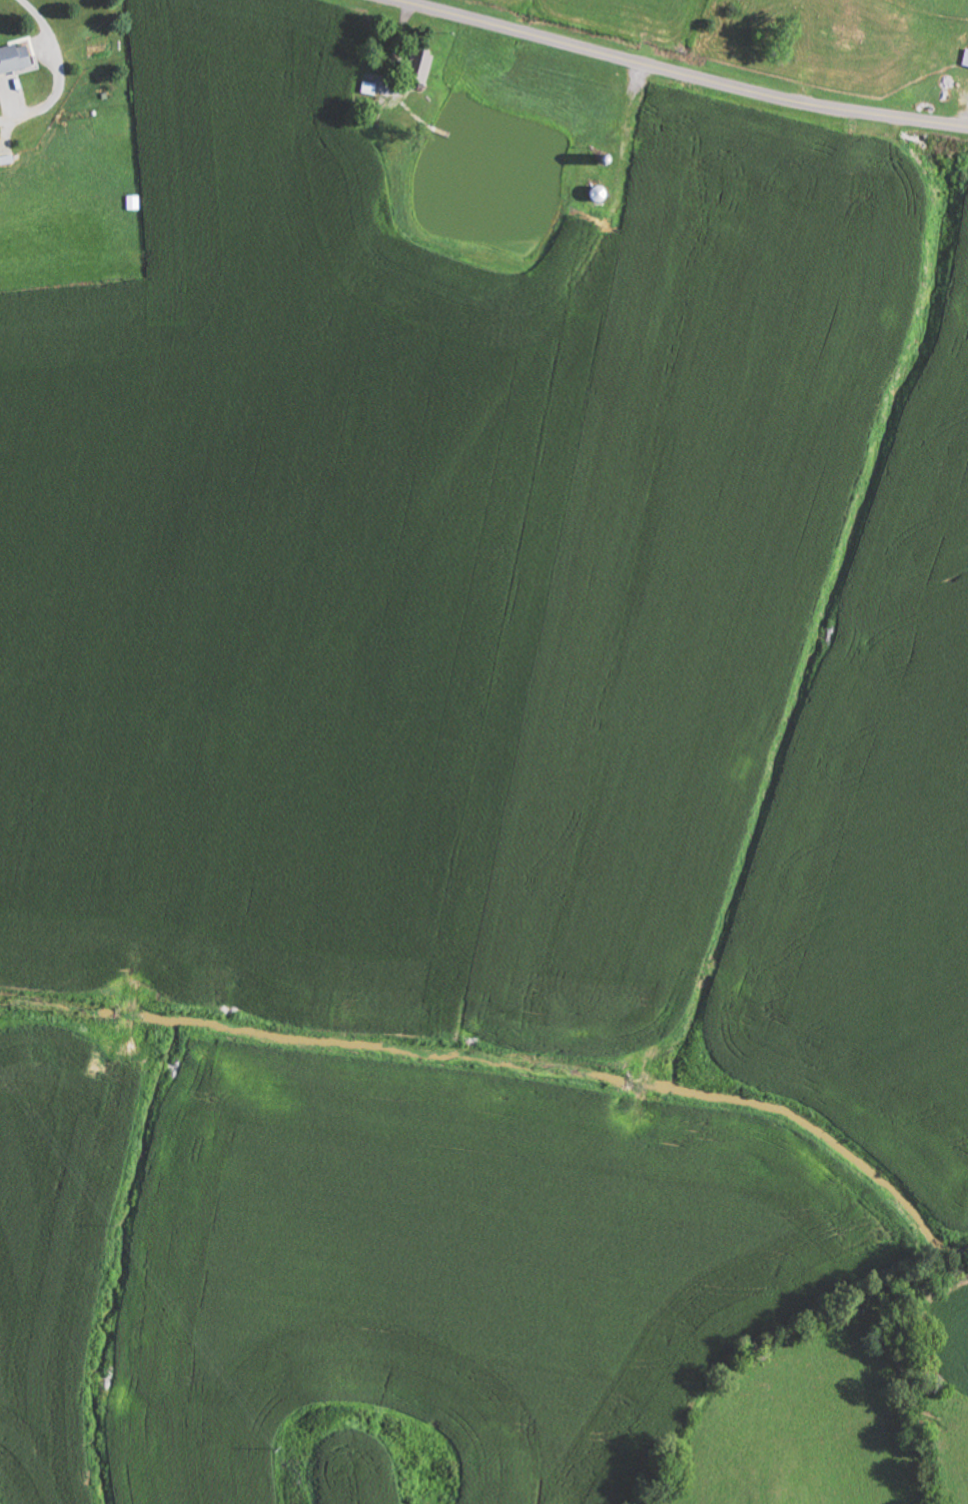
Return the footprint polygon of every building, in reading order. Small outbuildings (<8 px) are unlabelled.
[(31,69),(25,46),(0,52),(0,77),(31,69)] [(434,57),(419,52),(409,83),(425,88),(434,57)]
